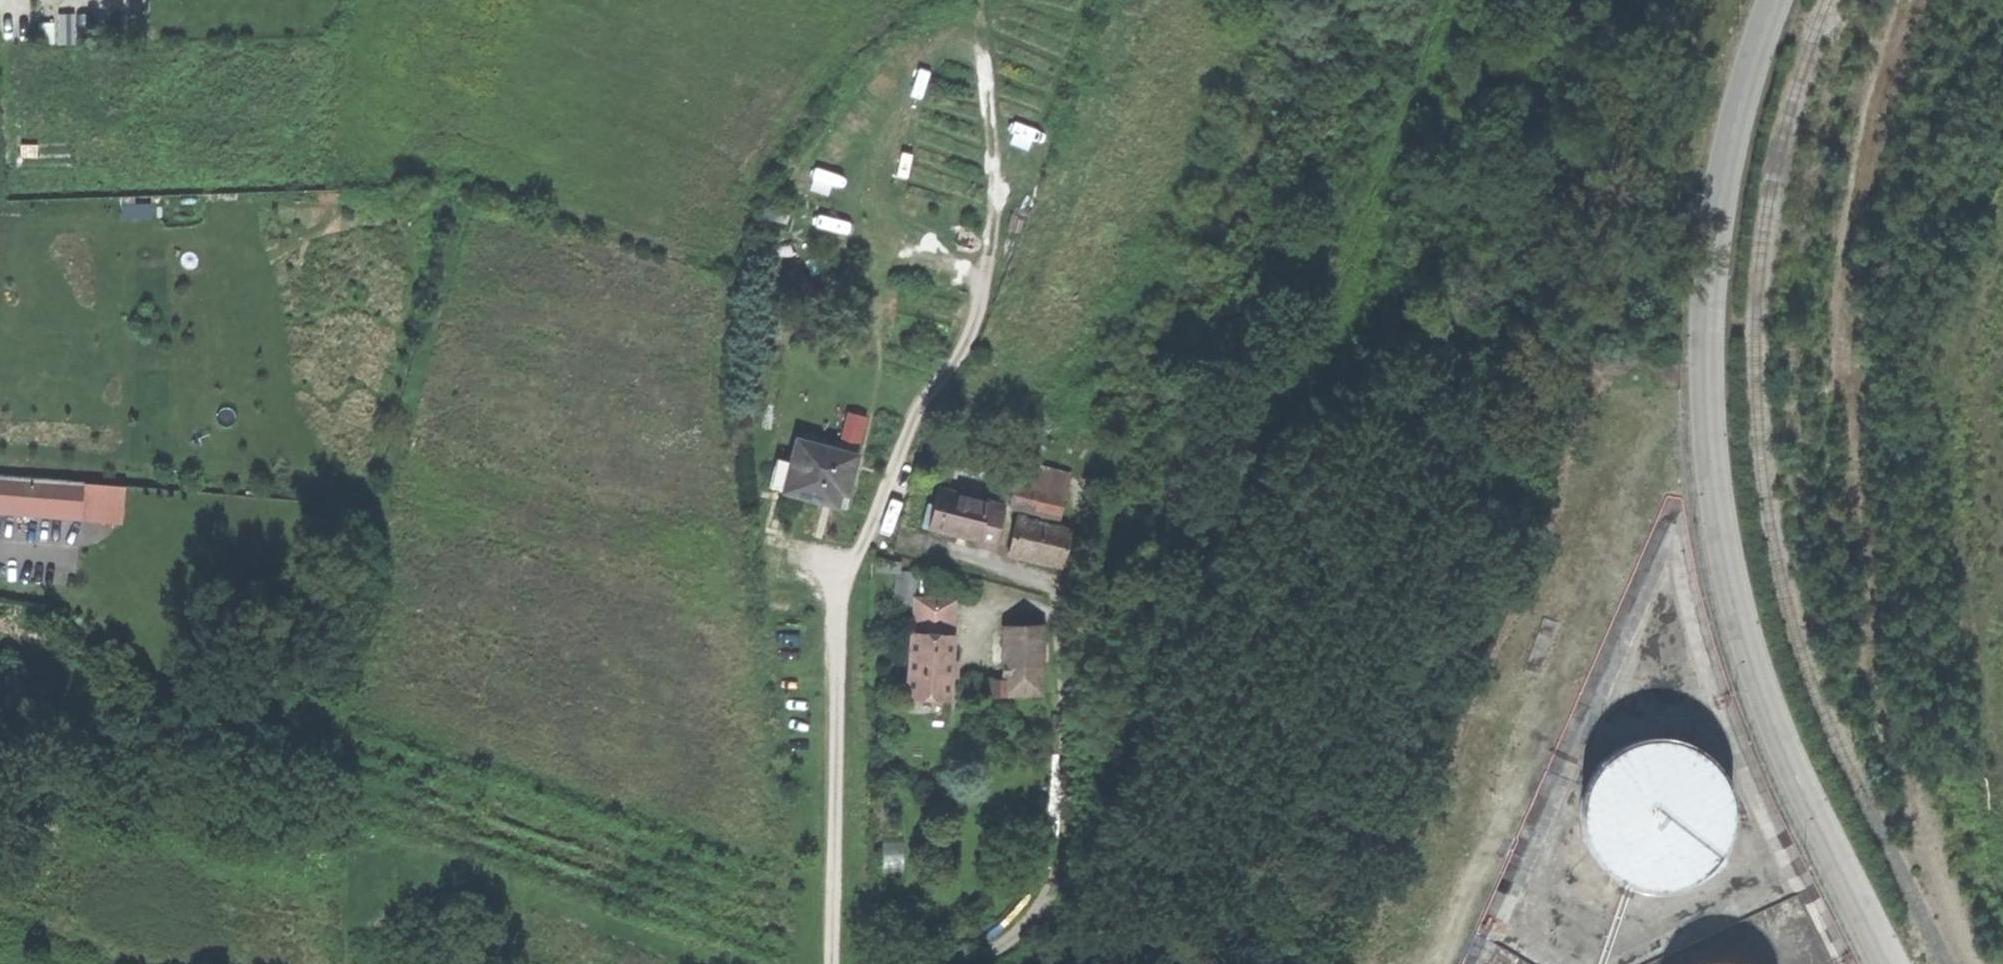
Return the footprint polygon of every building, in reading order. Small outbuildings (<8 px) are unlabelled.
[(914,238),(912,246),(972,263),(974,254),(914,238)] [(861,444),(868,414),(847,409),(840,439),(861,444)] [(851,476),(856,455),(798,440),(792,464),(776,460),(769,487),(837,504),(840,491),(847,493),(851,476)] [(1010,507),(1062,518),(1072,474),(1021,462),(1010,507)] [(0,475),(0,512),(72,518),(74,481),(25,477),(0,475)] [(966,536),(995,543),(1003,506),(986,503),(986,501),(936,489),(931,512),(942,514),(938,529),(966,536)] [(927,527),(938,529),(942,514),(931,512),(927,527)] [(1007,550),(1062,564),(1070,530),(1016,516),(1007,550)] [(895,604),(915,606),(915,598),(917,573),(898,572),(895,604)] [(908,696),(948,699),(950,670),(955,671),(955,667),(956,662),(950,662),(955,600),(915,598),(915,606),(914,618),(908,696)] [(978,695),(1042,694),(1042,625),(1004,624),(1004,635),(991,635),(991,659),(1004,659),(1004,679),(991,679),(978,679),(978,695)] [(991,659),(991,679),(1004,679),(1004,659),(991,659)] [(1618,742),(1603,753),(1592,766),(1583,787),(1580,806),(1581,821),(1588,842),(1601,860),(1611,868),(1631,879),(1654,883),(1667,882),(1692,873),(1708,862),(1719,848),(1728,827),(1731,809),(1729,792),(1721,771),(1710,755),(1693,742),(1676,735),(1657,732),(1637,735),(1618,742)]
